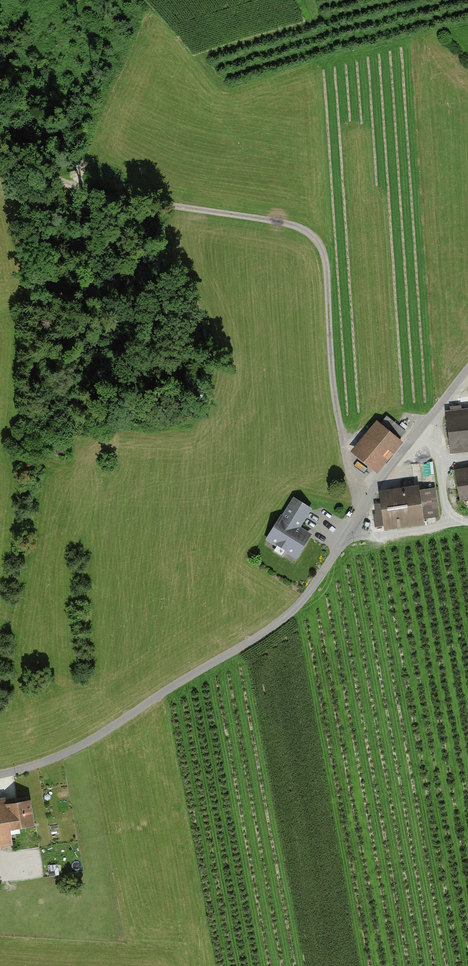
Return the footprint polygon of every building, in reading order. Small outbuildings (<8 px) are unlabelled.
[(448,411),(452,454),(467,452),(467,409),(448,411)] [(382,472),(406,442),(380,422),(356,451),(382,472)] [(467,501),(467,466),(455,468),(461,502),(467,501)] [(429,524),(423,486),(384,492),(390,530),(429,524)] [(298,561),(315,535),(304,527),(315,510),(297,498),(268,542),(298,561)] [(34,801),(11,803),(10,796),(0,797),(0,846),(16,844),(14,825),(37,823),(34,801)] [(17,889),(17,880),(4,882),(5,890),(17,889)]
